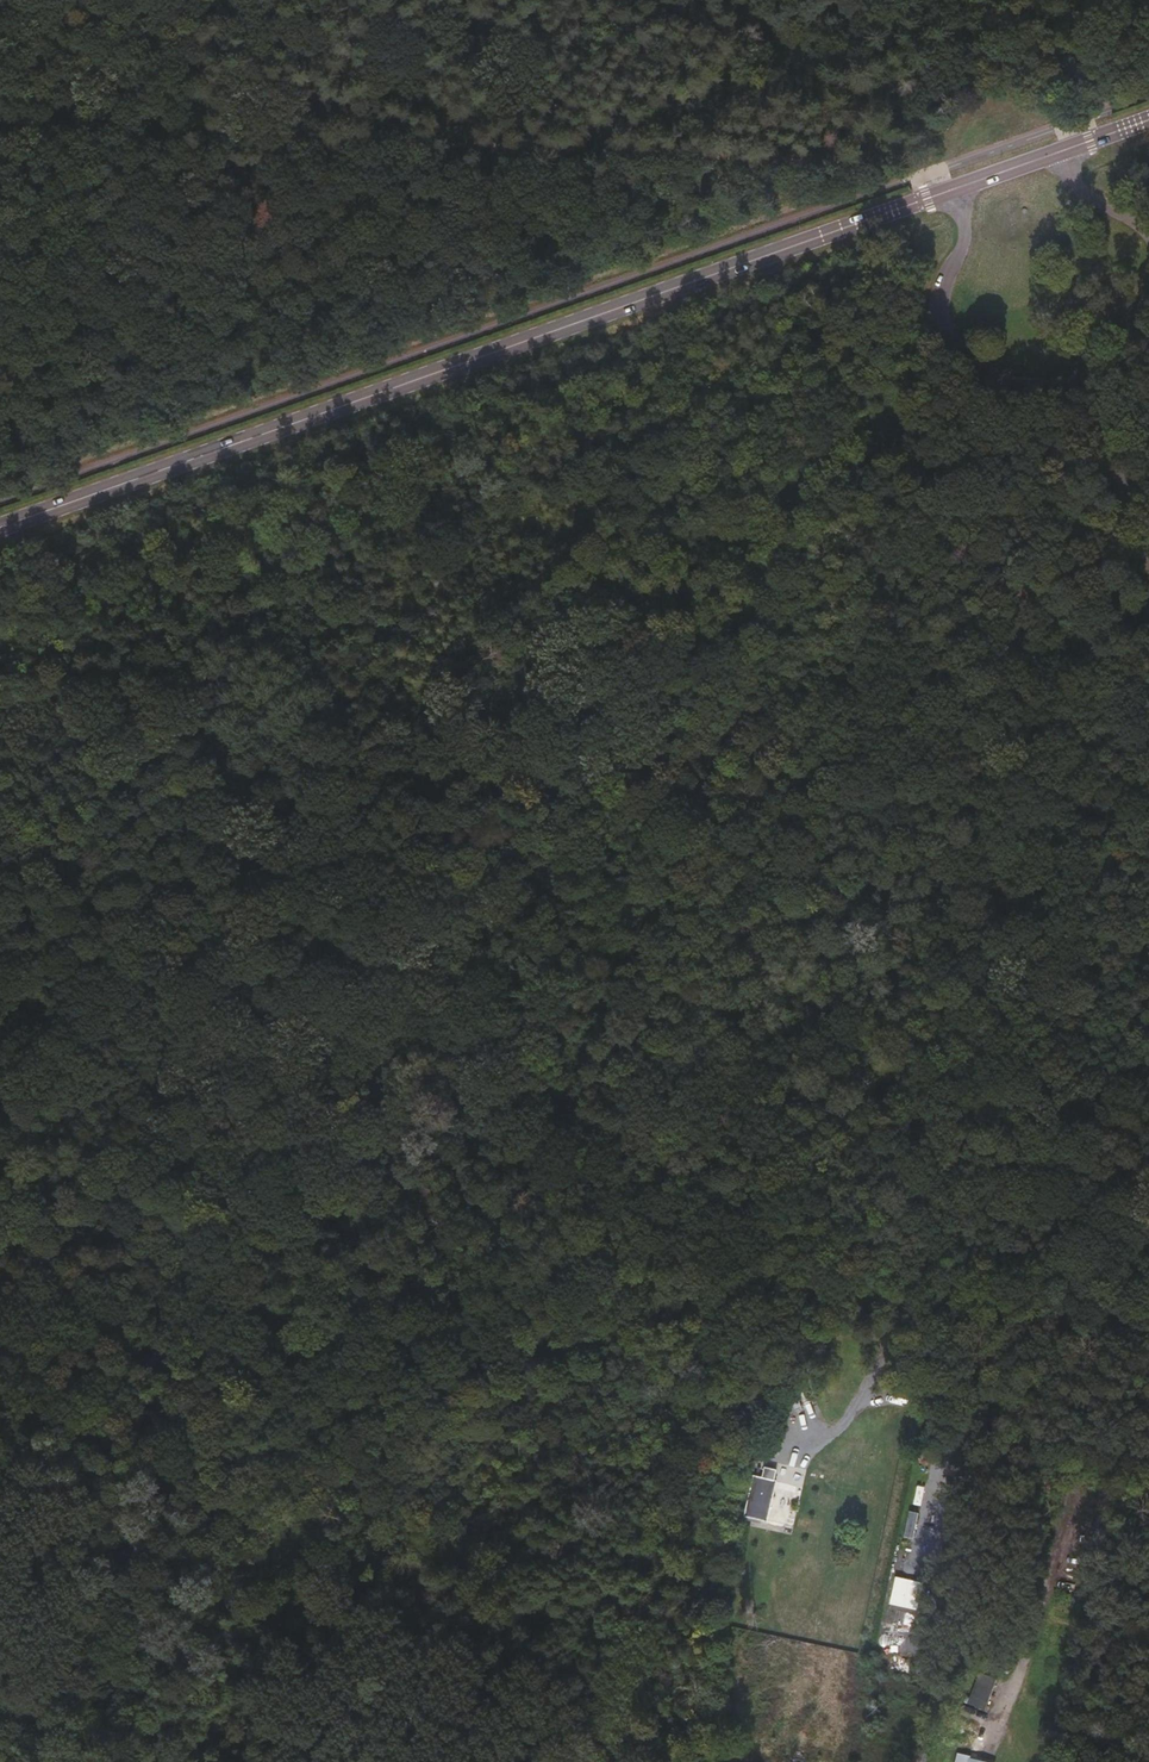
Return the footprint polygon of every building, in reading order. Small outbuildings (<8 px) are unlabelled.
[(818,1349),(822,1338),(817,1336),(812,1347),(818,1349)] [(843,1366),(845,1358),(835,1355),(833,1363),(843,1366)] [(918,1394),(920,1383),(905,1380),(902,1389),(918,1394)] [(769,1519),(778,1480),(757,1476),(748,1515),(769,1519)] [(971,1538),(975,1522),(967,1521),(964,1536),(971,1538)] [(919,1608),(923,1580),(894,1576),(891,1604),(919,1608)] [(898,1610),(897,1621),(906,1622),(907,1611),(898,1610)] [(949,1654),(952,1639),(946,1638),(943,1652),(949,1654)] [(980,1671),(967,1702),(985,1709),(997,1678),(980,1671)] [(965,1754),(973,1755),(980,1722),(972,1720),(968,1732),(971,1733),(965,1754)] [(929,1754),(916,1749),(912,1761),(913,1761),(926,1761),(929,1754)]
